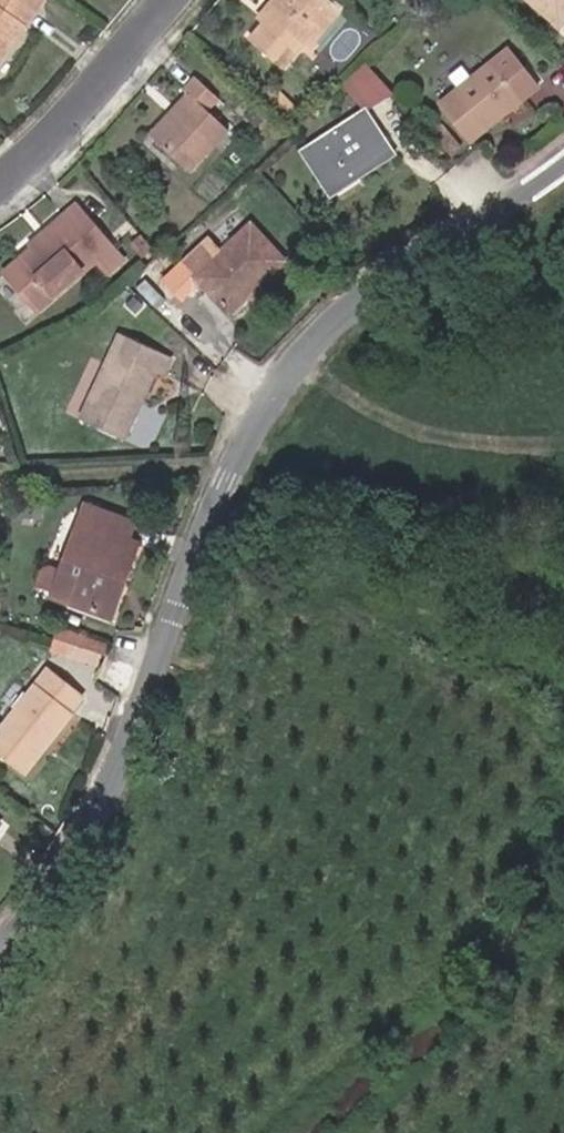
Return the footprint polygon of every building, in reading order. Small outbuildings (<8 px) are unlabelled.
[(35,4),(30,0),(0,0),(0,52),(35,4)] [(331,0),(278,0),(264,16),(249,34),(279,61),(301,36),(331,0)] [(257,11),(264,16),(278,0),(267,0),(257,11)] [(301,36),(308,43),(344,2),(341,0),(331,0),(301,36)] [(563,6),(563,0),(540,0),(556,14),(563,6)] [(505,41),(490,54),(438,98),(468,133),(520,89),(536,76),(505,41)] [(365,56),(339,81),(351,96),(358,89),(367,99),(387,81),(365,56)] [(194,94),(154,135),(189,168),(229,127),(208,108),(220,94),(197,72),(185,86),(189,90),(194,94)] [(149,130),(154,135),(194,94),(189,90),(149,130)] [(358,166),(360,171),(396,147),(367,104),(305,144),(330,184),(358,166)] [(454,153),(465,144),(447,121),(435,131),(454,153)] [(333,189),(360,171),(358,166),(330,184),(333,189)] [(66,217),(85,237),(99,226),(77,201),(63,213),(66,217)] [(31,243),(34,247),(66,217),(63,213),(31,243)] [(66,217),(34,247),(23,256),(9,269),(41,305),(56,291),(97,253),(110,266),(124,253),(99,226),(85,237),(66,217)] [(185,255),(226,299),(253,275),(257,280),(284,254),(252,220),(224,247),(210,232),(185,255)] [(253,275),(226,299),(231,304),(257,280),(253,275)] [(127,434),(159,366),(168,370),(176,352),(122,328),(84,415),(127,434)] [(71,502),(65,521),(76,526),(82,507),(71,502)] [(76,526),(65,521),(39,593),(99,615),(109,589),(100,586),(117,538),(123,522),(82,507),(76,526)] [(100,586),(109,589),(127,542),(117,538),(100,586)] [(106,664),(114,641),(63,623),(55,647),(106,664)] [(37,740),(59,712),(56,709),(68,692),(33,665),(0,705),(0,765),(5,768),(31,736),(37,740)] [(11,774),(37,740),(31,736),(5,768),(11,774)]
